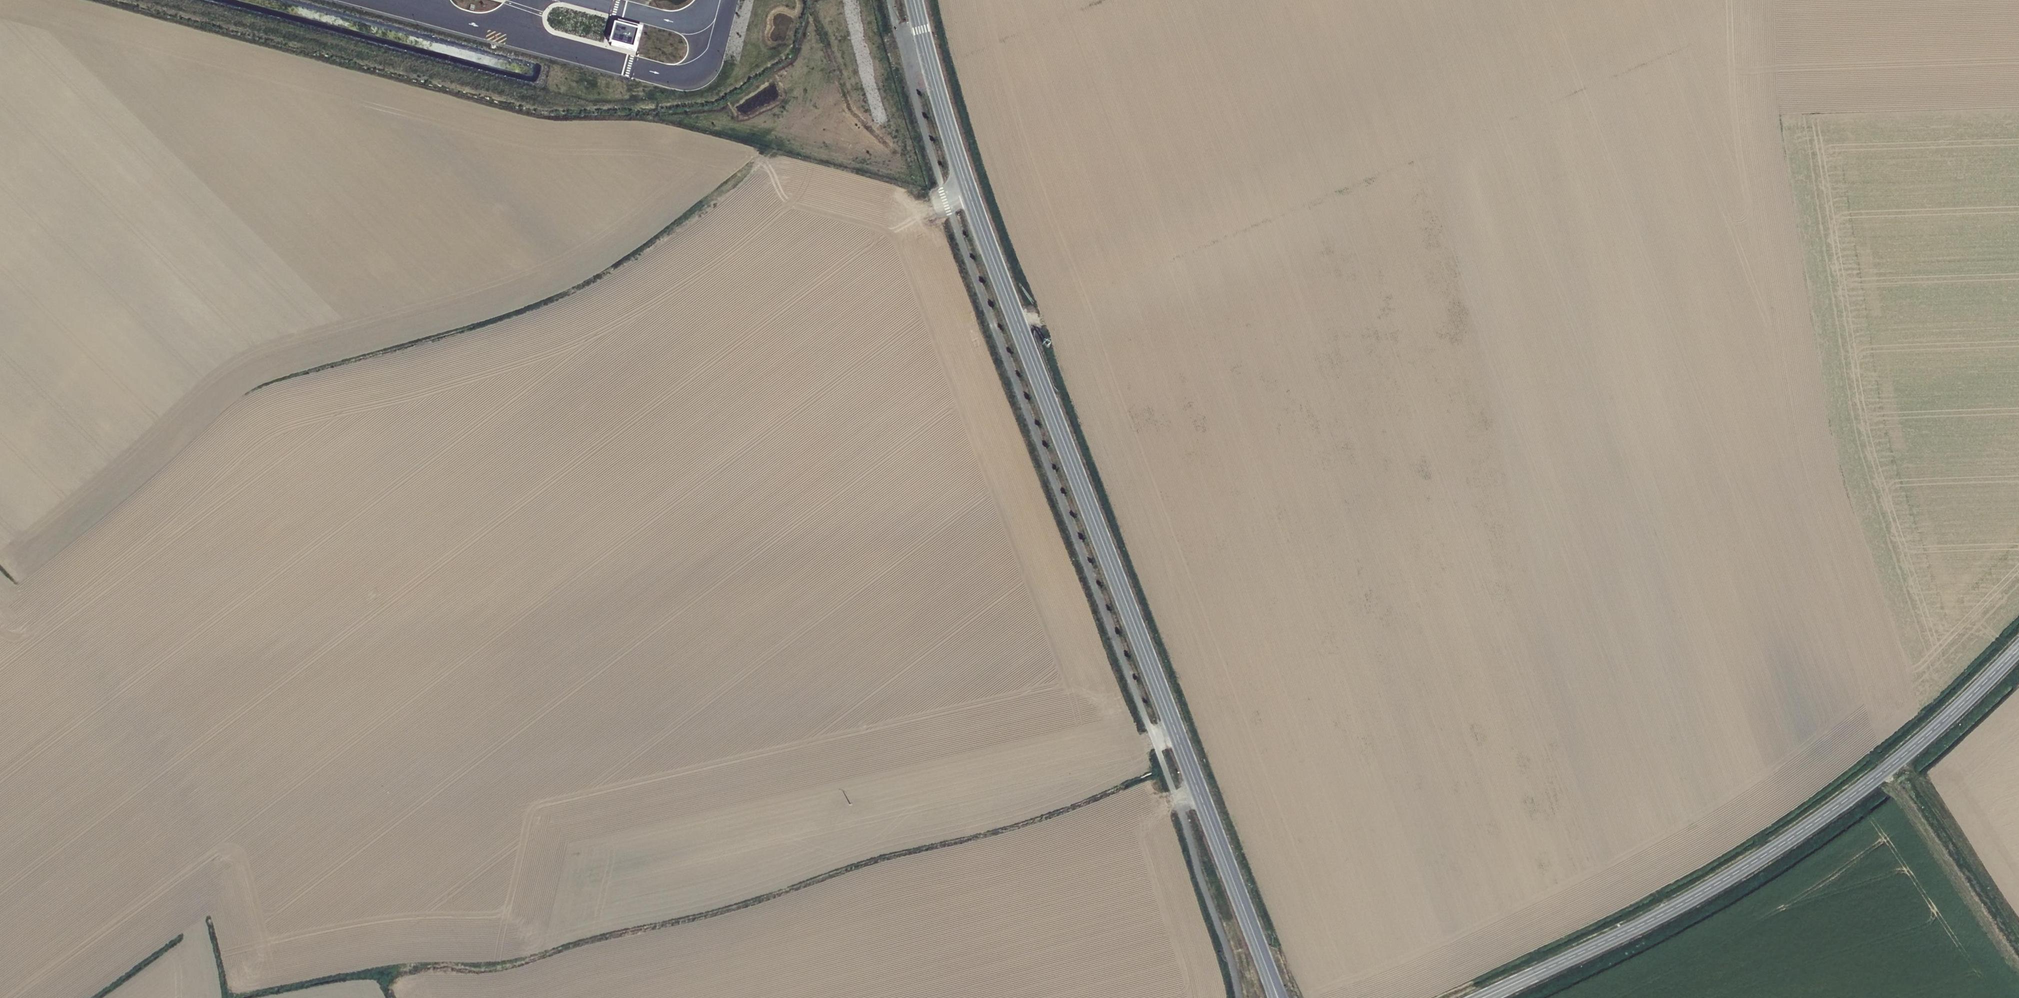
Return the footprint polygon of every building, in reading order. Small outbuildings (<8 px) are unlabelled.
[(631,46),(610,41),(609,43),(634,50),(640,24),(616,18),(615,21),(636,27),(631,46)] [(612,20),(607,40),(610,41),(631,46),(636,27),(615,21),(612,20)]
